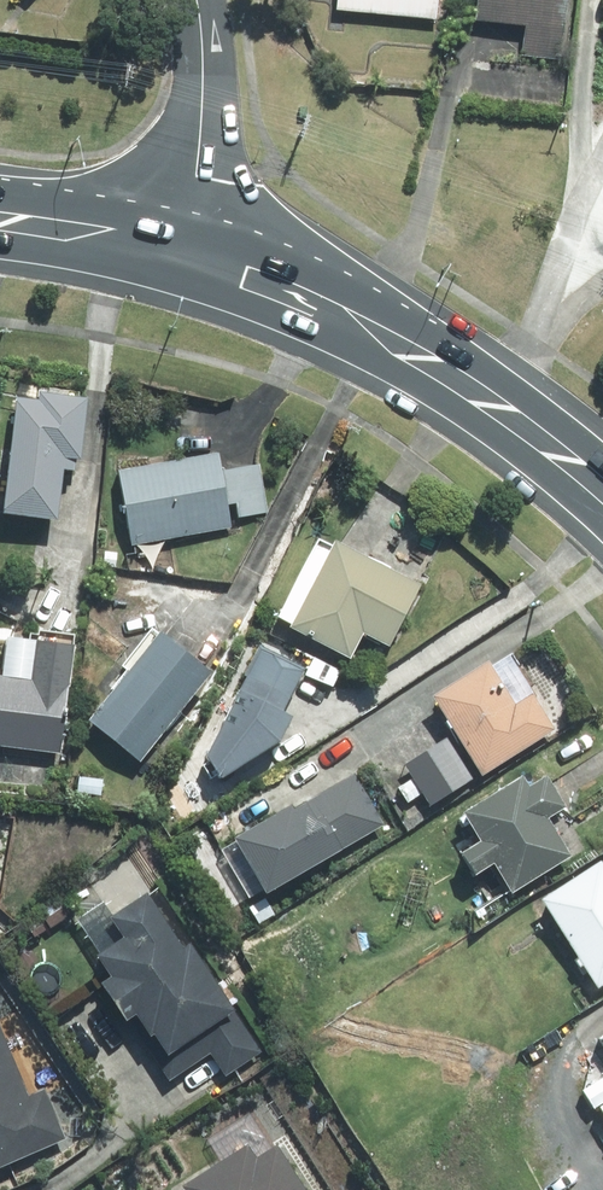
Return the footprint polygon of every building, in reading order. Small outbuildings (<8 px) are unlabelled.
[(331,21),(434,25),(435,0),(332,0),(331,21)] [(470,26),(518,28),(517,55),(557,56),(560,0),(471,0),(470,26)] [(564,71),(472,67),(471,101),(562,106),(564,71)] [(55,476),(72,478),(81,402),(64,400),(11,393),(0,480),(0,521),(49,527),(55,476)] [(260,464),(216,472),(212,455),(108,475),(122,548),(226,528),(225,522),(269,514),(260,464)] [(281,632),(346,660),(355,639),(386,652),(414,587),(310,543),(277,621),(285,624),(281,632)] [(114,669),(120,674),(78,725),(129,767),(204,676),(153,634),(147,628),(114,669)] [(22,681),(0,679),(0,751),(56,756),(61,684),(65,641),(26,638),(22,681)] [(215,783),(278,745),(292,717),(274,708),(290,675),(251,655),(193,772),(215,783)] [(428,707),(478,779),(550,729),(524,693),(508,704),(484,668),(428,707)] [(441,739),(398,767),(424,806),(467,778),(441,739)] [(379,832),(349,777),(223,844),(253,900),(379,832)] [(510,782),(452,818),(470,846),(452,858),(467,881),(484,870),(502,900),(564,862),(541,824),(560,812),(539,778),(516,792),(510,782)] [(594,863),(530,905),(590,998),(602,989),(602,877),(594,863)] [(111,1026),(121,1019),(162,1084),(205,1057),(220,1081),(256,1059),(231,1020),(239,1014),(218,980),(206,988),(178,944),(170,949),(137,898),(97,924),(110,945),(86,960),(101,983),(88,991),(111,1026)] [(581,1025),(602,1059),(602,1012),(581,1025)] [(41,1091),(23,1098),(0,1045),(0,1166),(62,1140),(41,1091)] [(585,1083),(602,1111),(602,1072),(585,1083)] [(263,1146),(241,1160),(235,1151),(174,1189),(291,1189),(263,1146)]
